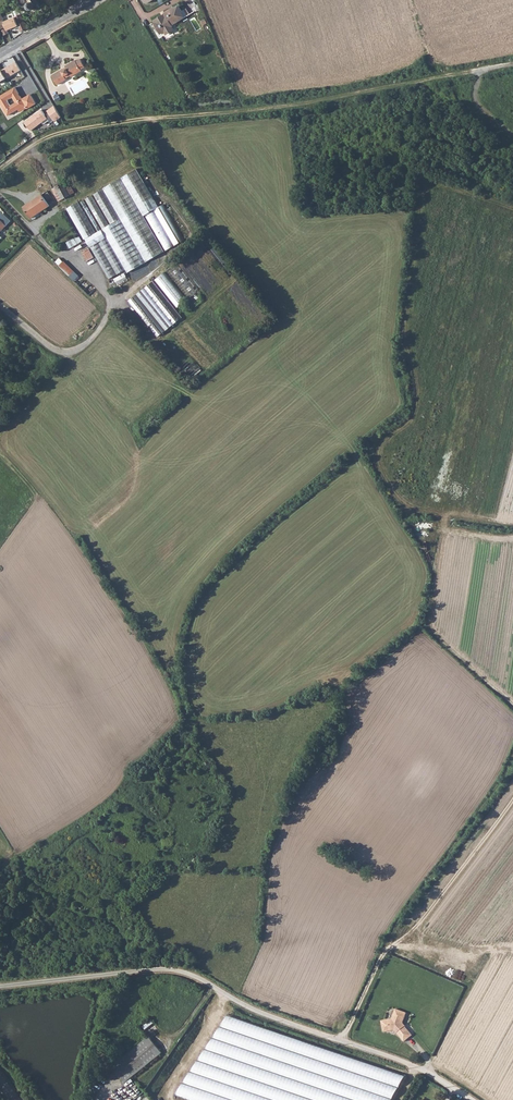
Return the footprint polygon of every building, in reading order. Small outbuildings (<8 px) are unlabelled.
[(26,0),(19,0),(18,1),(23,8),(28,5),(26,0)] [(41,7),(37,0),(26,0),(28,5),(28,7),(29,8),(30,9),(31,9),(33,12),(34,12),(35,12),(36,11),(36,10),(39,8),(41,7)] [(154,22),(155,24),(154,25),(159,33),(162,34),(164,33),(165,35),(167,36),(172,33),(172,31),(172,29),(171,27),(183,20),(180,14),(181,14),(178,8),(174,10),(173,10),(164,15),(166,18),(162,20),(161,18),(154,22)] [(2,29),(4,35),(9,33),(8,30),(4,22),(0,12),(0,29),(2,29)] [(20,27),(21,31),(27,29),(21,14),(15,17),(20,27)] [(15,17),(4,22),(8,30),(15,27),(15,29),(20,27),(15,17)] [(52,76),(57,85),(67,80),(65,78),(70,75),(71,77),(81,71),(81,70),(85,67),(80,59),(76,62),(75,60),(65,67),(66,68),(61,71),(61,70),(52,76)] [(16,61),(2,69),(7,78),(21,69),(16,61)] [(15,88),(0,97),(0,102),(8,116),(13,112),(18,109),(26,105),(27,108),(28,109),(36,104),(30,94),(22,99),(15,88)] [(41,110),(25,121),(31,130),(43,122),(44,124),(49,120),(51,123),(54,120),(55,121),(61,117),(54,105),(46,110),(49,113),(46,115),(41,110)] [(110,223),(108,224),(92,195),(86,199),(102,228),(101,229),(84,200),(80,202),(97,232),(96,234),(77,202),(67,208),(67,209),(84,239),(85,238),(109,279),(126,269),(128,272),(165,251),(144,216),(159,208),(145,182),(137,168),(102,187),(102,188),(94,194),(110,223)] [(55,169),(50,171),(54,183),(59,181),(55,169)] [(67,188),(64,182),(56,186),(62,198),(70,194),(67,188)] [(24,206),(31,217),(49,205),(41,194),(24,206)] [(83,251),(86,260),(94,257),(91,248),(83,251)] [(59,265),(74,280),(78,275),(64,260),(59,265)] [(164,272),(155,279),(178,307),(187,299),(164,272)] [(129,299),(159,335),(182,315),(152,280),(129,299)] [(383,1020),(381,1023),(382,1030),(385,1031),(393,1030),(395,1033),(396,1033),(403,1041),(411,1035),(404,1026),(402,1022),(405,1013),(395,1009),(391,1019),(383,1020)] [(173,1095),(192,1099),(389,1099),(402,1076),(226,1017),(173,1095)] [(118,1062),(132,1078),(160,1054),(162,1053),(149,1037),(118,1062)] [(118,1062),(111,1068),(125,1084),(132,1078),(118,1062)]
